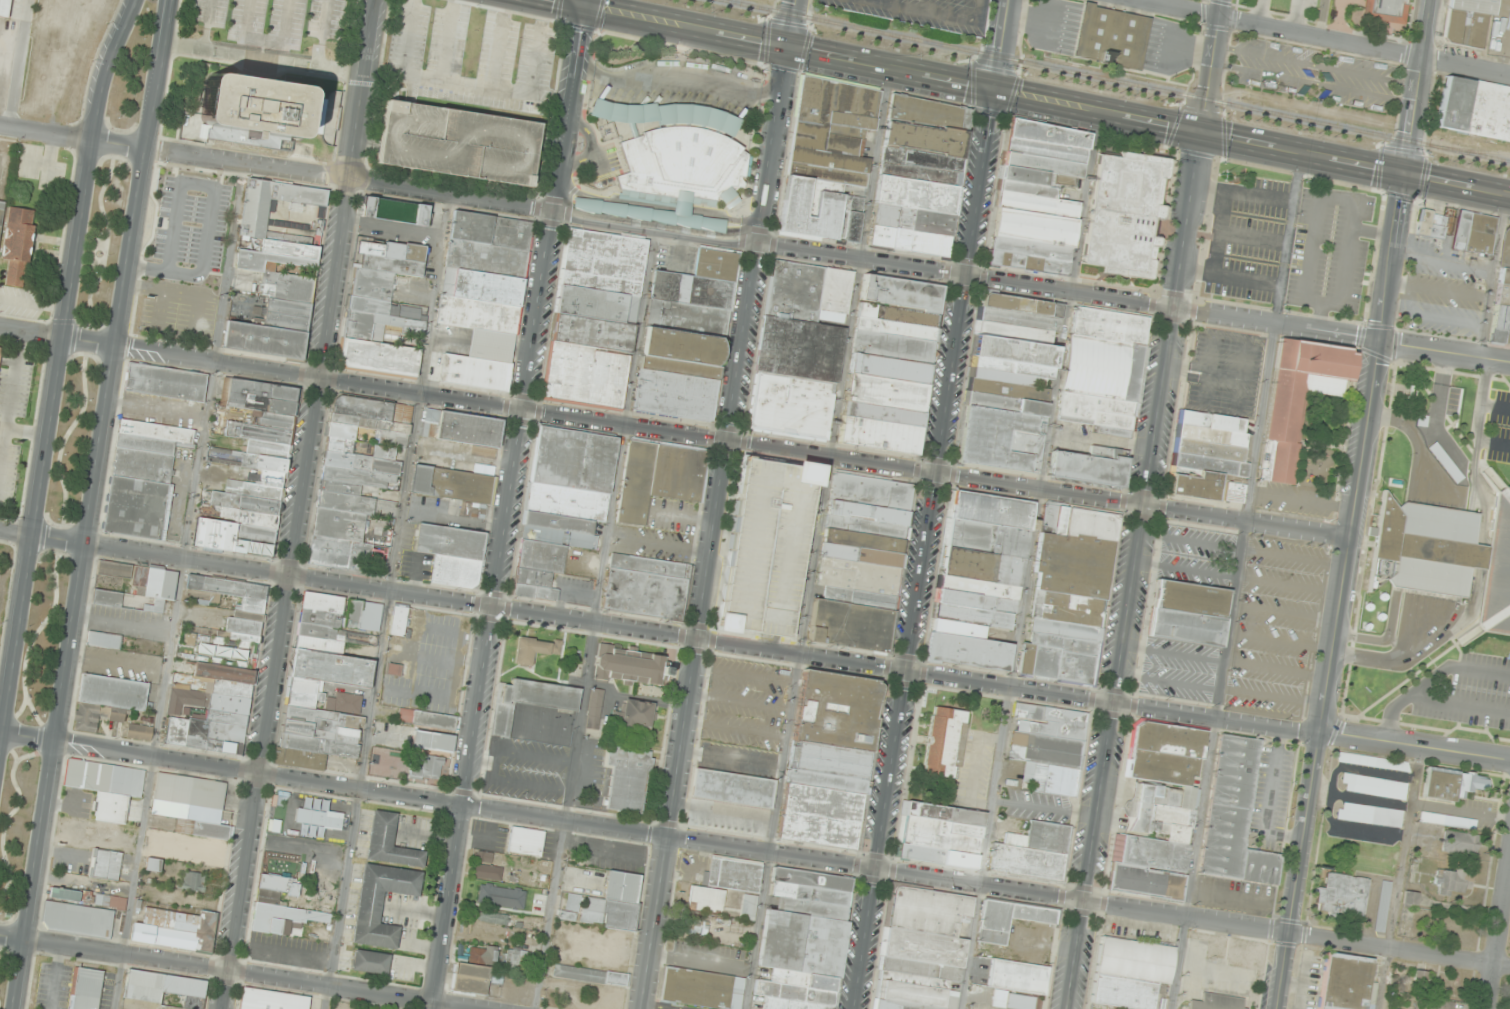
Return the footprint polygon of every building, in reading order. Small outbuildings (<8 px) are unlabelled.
[(9,19),(12,0),(0,0),(0,18),(9,19)] [(1361,16),(1400,22),(1404,0),(1364,0),(1361,16)] [(1496,0),(1449,0),(1443,43),(1483,49),(1488,15),(1494,16),(1496,0)] [(1074,58),(1141,70),(1150,16),(1083,4),(1074,58)] [(205,79),(207,75),(210,72),(214,71),(305,86),(307,88),(309,93),(302,135),(299,138),(294,139),(290,138),(289,140),(292,141),(290,151),(206,138),(208,128),(210,128),(211,126),(209,125),(205,124),(202,122),(200,119),(200,113),(205,79)] [(777,232),(855,245),(863,198),(843,195),(845,186),(865,189),(870,158),(863,157),(867,133),(876,134),(883,89),(803,76),(777,232)] [(1445,76),(1435,128),(1509,142),(1509,88),(1445,76)] [(867,243),(947,256),(967,132),(970,109),(918,98),(892,93),(867,243)] [(385,97),(538,120),(528,186),(374,162),(377,147),(385,97)] [(622,194),(676,197),(677,196),(718,198),(721,197),(723,202),(733,198),(734,189),(745,184),(746,162),(736,138),(737,109),(592,102),(592,119),(631,122),(631,136),(619,143),(631,171),(619,176),(618,186),(622,194)] [(1090,130),(1009,119),(989,264),(1069,276),(1079,202),(1056,199),(1058,184),(1082,187),(1090,130)] [(1100,153),(1083,267),(1151,277),(1157,237),(1153,236),(1155,220),(1162,221),(1165,206),(1161,205),(1168,159),(1121,152),(1121,156),(1100,153)] [(303,359),(314,277),(275,272),(276,263),(316,269),(327,190),(247,179),(239,235),(262,239),(260,251),(238,248),(235,268),(263,272),(258,306),(250,304),(251,296),(234,294),(231,313),(251,316),(250,322),(226,319),(222,348),(303,359)] [(362,195),(425,205),(422,227),(359,217),(362,195)] [(2,258),(8,259),(3,285),(24,289),(37,211),(10,206),(2,258)] [(1416,232),(1440,242),(1449,219),(1425,209),(1416,232)] [(526,250),(531,222),(452,210),(447,238),(526,250)] [(1463,250),(1491,255),(1497,217),(1459,210),(1454,236),(1466,238),(1463,250)] [(698,228),(723,234),(726,222),(701,216),(698,228)] [(564,227),(646,239),(637,296),(555,283),(564,227)] [(1503,232),(1490,344),(1509,346),(1509,233),(1503,232)] [(522,278),(526,250),(447,238),(443,266),(522,278)] [(356,239),(382,243),(382,239),(402,243),(402,242),(424,245),(419,276),(392,272),(357,266),(359,252),(354,251),(356,239)] [(692,275),(696,247),(736,253),(731,281),(692,275)] [(816,310),(814,323),(761,314),(767,275),(769,275),(772,259),(823,267),(816,310)] [(392,272),(388,300),(348,294),(352,265),(357,266),(392,272)] [(518,307),(522,278),(443,266),(439,295),(518,307)] [(823,267),(851,271),(844,314),(816,310),(823,267)] [(731,281),(727,310),(648,298),(653,269),(692,275),(731,281)] [(936,314),(941,284),(862,272),(858,300),(885,304),(885,306),(936,314)] [(637,296),(633,324),(551,311),(555,283),(637,296)] [(980,305),(981,295),(986,292),(1061,304),(1059,317),(980,305)] [(388,300),(387,304),(397,305),(396,316),(345,308),(348,294),(388,300)] [(512,334),(513,334),(518,307),(439,295),(435,323),(470,328),(512,334)] [(727,310),(723,338),(717,337),(644,326),(648,298),(727,310)] [(855,315),(857,301),(885,306),(936,314),(934,328),(855,315)] [(1059,317),(1056,332),(1050,331),(978,320),(980,305),(1059,317)] [(1073,306),(1145,317),(1141,344),(1068,333),(1073,306)] [(345,308),(396,316),(424,321),(422,337),(399,334),(400,327),(382,324),(379,342),(341,336),(345,308)] [(633,324),(628,353),(593,347),(547,340),(546,340),(551,311),(633,324)] [(814,323),(842,327),(834,383),(754,370),(751,369),(760,314),(761,314),(814,323)] [(853,329),(855,315),(934,328),(936,328),(934,341),(932,341),(853,329)] [(1050,331),(1048,344),(976,333),(978,320),(1050,331)] [(640,354),(644,326),(717,337),(719,340),(720,344),(721,348),(720,352),(719,356),(718,359),(715,363),(713,365),(640,354)] [(465,357),(470,328),(512,334),(508,363),(465,357)] [(850,351),(853,329),(932,341),(928,364),(928,363),(850,351)] [(1048,344),(1055,345),(1051,366),(973,354),(972,354),(975,333),(976,333),(1048,344)] [(1141,344),(1132,401),(1060,390),(1068,333),(1141,344)] [(379,342),(418,348),(414,380),(343,369),(335,359),(339,336),(341,336),(379,342)] [(1258,480),(1292,485),(1305,391),(1347,397),(1353,349),(1278,338),(1258,480)] [(593,347),(592,350),(628,356),(620,412),(538,399),(547,340),(593,347)] [(847,371),(850,351),(928,363),(925,383),(847,371)] [(441,353),(465,357),(508,363),(509,363),(505,391),(437,381),(441,353)] [(640,354),(713,365),(718,366),(716,380),(638,368),(640,354)] [(1051,366),(1049,378),(1044,377),(971,366),(973,354),(1051,366)] [(208,374),(128,363),(124,391),(204,402),(208,374)] [(1044,377),(1043,386),(1034,384),(1033,387),(969,377),(971,366),(1044,377)] [(716,380),(710,422),(631,410),(638,368),(716,380)] [(834,383),(825,440),(749,429),(746,425),(754,370),(834,383)] [(842,399),(847,371),(925,383),(921,412),(842,399)] [(274,556),(297,387),(260,382),(222,377),(218,407),(241,410),(240,421),(226,420),(224,436),(245,439),(244,451),(207,446),(205,461),(257,468),(255,482),(226,478),(224,491),(210,490),(206,516),(197,515),(193,545),(274,556)] [(1033,387),(1049,389),(1046,403),(967,390),(969,377),(1033,387)] [(1046,403),(1044,416),(965,404),(967,390),(1046,403)] [(1132,401),(1127,438),(1087,432),(1089,424),(1056,419),(1060,390),(1132,401)] [(306,563),(363,573),(368,544),(359,543),(364,515),(371,516),(374,498),(359,496),(361,485),(396,491),(401,463),(395,463),(398,448),(408,450),(416,407),(334,393),(306,563)] [(840,414),(842,399),(921,412),(919,426),(840,414)] [(1044,416),(1035,474),(956,462),(965,404),(1044,416)] [(438,409),(500,418),(496,448),(434,438),(438,409)] [(1181,409),(1183,409),(1242,418),(1240,432),(1179,422),(1181,409)] [(840,414),(919,426),(914,455),(836,443),(840,414)] [(196,430),(120,418),(102,532),(162,542),(177,446),(193,449),(196,430)] [(1240,432),(1246,433),(1244,447),(1176,437),(1179,422),(1240,432)] [(528,482),(537,425),(582,431),(573,489),(528,482)] [(582,431),(615,437),(607,494),(573,489),(582,431)] [(1244,447),(1242,462),(1174,451),(1176,437),(1244,447)] [(627,439),(655,443),(647,495),(642,526),(614,522),(627,439)] [(655,443),(705,451),(698,502),(647,495),(655,443)] [(1051,449),(1109,458),(1110,455),(1125,457),(1121,487),(1047,476),(1051,449)] [(1242,462),(1248,463),(1245,477),(1219,473),(1197,470),(1196,476),(1171,472),(1174,451),(1242,462)] [(741,456),(790,464),(791,458),(818,462),(814,484),(811,484),(787,637),(775,635),(731,629),(731,631),(710,628),(713,609),(718,610),(741,456)] [(413,463),(495,476),(491,505),(408,492),(413,463)] [(1504,487),(1509,488),(1509,636),(1484,632),(1463,647),(1456,639),(1477,623),(1485,570),(1471,568),(1465,598),(1391,587),(1386,579),(1371,577),(1384,490),(1397,508),(1404,502),(1478,513),(1474,543),(1489,543),(1497,492),(1481,472),(1490,466),(1504,487)] [(1219,473),(1215,501),(1168,494),(1171,472),(1196,476),(1197,470),(1219,473)] [(906,511),(910,484),(832,472),(828,499),(830,500),(906,511)] [(521,510),(525,481),(528,482),(573,489),(607,494),(602,522),(591,520),(521,510)] [(1244,501),(1245,485),(1228,483),(1226,499),(1244,501)] [(953,489),(1031,502),(1027,530),(948,517),(953,489)] [(903,525),(906,511),(830,500),(827,514),(903,525)] [(1065,507),(1060,535),(1037,531),(1042,503),(1065,507)] [(1066,507),(1115,514),(1111,540),(1090,537),(1091,535),(1072,532),(1071,535),(1062,534),(1066,507)] [(522,524),(519,524),(521,510),(591,520),(589,535),(522,524)] [(901,539),(903,525),(827,514),(825,514),(823,527),(901,539)] [(1027,530),(1022,558),(944,545),(948,517),(1027,530)] [(417,523),(483,532),(479,560),(434,554),(413,551),(417,523)] [(519,538),(522,524),(589,535),(596,536),(593,550),(564,545),(519,538)] [(899,553),(901,539),(823,527),(821,542),(899,553)] [(1111,540),(1102,599),(1033,588),(1036,572),(1031,571),(1037,531),(1060,535),(1062,535),(1062,534),(1071,535),(1072,532),(1091,535),(1090,537),(1111,540)] [(550,572),(560,573),(564,545),(519,538),(515,566),(550,572)] [(897,568),(899,553),(821,542),(819,556),(897,568)] [(1022,558),(1018,586),(939,573),(944,545),(1022,558)] [(609,552),(688,564),(686,579),(607,567),(609,552)] [(479,560),(475,583),(469,588),(429,582),(434,554),(479,560)] [(819,556),(897,568),(893,596),(823,586),(815,585),(819,556)] [(177,571),(99,560),(97,575),(131,580),(131,585),(147,588),(144,611),(163,614),(164,601),(173,602),(177,571)] [(515,566),(550,572),(548,587),(557,588),(555,601),(511,594),(515,566)] [(686,579),(680,620),(601,609),(607,567),(686,579)] [(1018,586),(1016,600),(937,587),(939,573),(1018,586)] [(259,642),(267,584),(188,574),(184,602),(219,606),(221,595),(237,597),(235,616),(226,615),(223,638),(259,642)] [(1154,577),(1155,577),(1228,589),(1223,618),(1149,606),(1154,577)] [(893,596),(891,609),(821,599),(823,586),(893,596)] [(1016,600),(1013,614),(1010,613),(935,601),(937,587),(1016,600)] [(120,609),(123,594),(94,588),(91,603),(120,609)] [(1102,599),(1100,611),(1102,612),(1099,628),(1030,617),(1029,617),(1033,588),(1102,599)] [(375,636),(340,631),(345,596),(303,590),(296,634),(374,646),(375,636)] [(344,628),(357,629),(361,600),(348,598),(344,628)] [(891,609),(885,652),(806,640),(812,598),(821,599),(891,609)] [(1010,613),(1008,629),(984,625),(932,617),(935,601),(1010,613)] [(404,637),(407,608),(393,606),(390,636),(404,637)] [(1223,618),(1219,646),(1146,635),(1144,635),(1149,606),(1223,618)] [(984,625),(982,639),(927,630),(929,617),(932,617),(984,625)] [(1099,628),(1096,642),(1029,632),(1028,631),(1030,617),(1099,628)] [(982,639),(1009,643),(1005,671),(935,660),(935,663),(922,660),(927,630),(982,639)] [(1096,642),(1094,656),(1058,650),(1058,648),(1033,644),(1027,643),(1029,632),(1096,642)] [(120,646),(120,633),(87,634),(88,648),(120,646)] [(534,653),(560,656),(562,641),(518,637),(515,665),(533,666),(534,653)] [(1028,675),(1016,673),(1021,642),(1027,643),(1033,644),(1028,675)] [(1053,679),(1028,675),(1033,644),(1058,648),(1058,650),(1053,679)] [(662,685),(666,653),(598,646),(595,678),(662,685)] [(373,659),(292,649),(278,761),(301,763),(302,754),(311,755),(309,766),(324,768),(325,755),(357,759),(363,715),(359,715),(361,695),(335,692),(334,695),(317,693),(319,682),(369,688),(373,659)] [(1094,656),(1090,685),(1053,679),(1058,650),(1094,656)] [(243,754),(253,668),(195,661),(193,676),(206,678),(204,692),(171,688),(168,714),(179,716),(181,704),(207,707),(205,721),(168,716),(164,745),(243,754)] [(387,674),(400,675),(401,665),(388,664),(387,674)] [(779,839),(858,850),(883,680),(804,668),(779,839)] [(95,733),(99,705),(109,707),(107,720),(122,722),(124,709),(144,712),(148,682),(81,672),(73,729),(95,733)] [(577,711),(580,687),(512,679),(511,685),(497,683),(490,735),(510,738),(514,703),(577,711)] [(586,729),(599,730),(603,690),(590,689),(586,729)] [(613,728),(651,731),(653,702),(624,700),(623,713),(614,712),(613,728)] [(1087,712),(1016,702),(1008,759),(1027,761),(1023,790),(1075,797),(1087,712)] [(923,775),(958,780),(966,711),(931,706),(923,775)] [(398,723),(457,730),(459,716),(399,709),(398,723)] [(1183,903),(1199,789),(1191,788),(1192,776),(1199,777),(1206,730),(1133,719),(1124,779),(1135,781),(1132,802),(1129,801),(1124,835),(1115,834),(1107,891),(1183,903)] [(150,741),(153,727),(128,723),(126,738),(150,741)] [(451,754),(454,736),(413,729),(410,747),(451,754)] [(1246,850),(1260,739),(1219,734),(1201,875),(1278,885),(1282,854),(1246,850)] [(653,753),(609,746),(606,766),(614,767),(607,809),(642,815),(653,753)] [(409,775),(440,780),(443,757),(412,752),(409,775)] [(1407,771),(1409,762),(1337,753),(1336,762),(1407,771)] [(141,798),(145,769),(67,759),(63,787),(141,798)] [(1422,797),(1463,803),(1465,790),(1486,793),(1489,776),(1426,767),(1422,797)] [(690,798),(771,808),(775,779),(694,768),(690,798)] [(226,782),(157,772),(152,801),(221,811),(226,782)] [(1405,799),(1407,783),(1342,774),(1340,790),(1405,799)] [(944,864),(945,851),(979,855),(984,811),(901,801),(895,858),(944,864)] [(1350,820),(1350,803),(1338,803),(1338,820),(1350,820)] [(1387,825),(1389,809),(1367,806),(1364,823),(1387,825)] [(396,813),(372,810),(366,860),(423,867),(426,851),(392,847),(396,813)] [(1477,820),(1420,812),(1418,822),(1475,831),(1477,820)] [(223,842),(228,842),(230,826),(177,818),(175,833),(194,835),(191,863),(220,867),(223,842)] [(1064,883),(1072,826),(1030,820),(1028,836),(1005,833),(1003,844),(991,843),(987,872),(1064,883)] [(544,831),(510,827),(507,853),(542,857),(544,831)] [(1479,835),(1444,831),(1442,852),(1477,856),(1479,835)] [(118,880),(121,852),(92,848),(88,876),(118,880)] [(501,882),(503,867),(490,865),(492,854),(478,852),(476,861),(473,878),(501,882)] [(708,873),(703,872),(701,886),(758,892),(762,863),(710,857),(708,873)] [(146,870),(160,871),(160,859),(146,859),(146,870)] [(423,871),(362,863),(352,943),(396,949),(399,926),(379,924),(383,891),(420,895),(423,871)] [(773,868),(770,895),(780,896),(779,902),(808,906),(807,915),(765,909),(758,966),(771,968),(770,981),(755,979),(754,994),(764,995),(762,1008),(837,1008),(852,877),(773,868)] [(1465,897),(1469,874),(1442,868),(1437,891),(1465,897)] [(203,892),(206,874),(184,871),(181,889),(203,892)] [(641,876),(608,871),(604,899),(584,896),(580,924),(632,932),(641,876)] [(296,897),(299,880),(258,873),(254,899),(283,904),(284,895),(296,897)] [(1364,919),(1369,878),(1327,873),(1325,888),(1317,888),(1315,903),(1324,904),(1323,914),(1364,919)] [(1391,882),(1381,881),(1375,931),(1384,932),(1391,882)] [(889,885),(872,1008),(954,1008),(957,988),(959,988),(966,939),(955,938),(958,922),(969,923),(973,896),(889,885)] [(687,909),(722,913),(724,890),(690,886),(687,909)] [(126,897),(50,887),(48,898),(124,908),(126,897)] [(574,922),(581,896),(566,892),(560,918),(574,922)] [(1010,919),(1057,925),(1059,909),(983,898),(977,942),(1006,946),(1010,919)] [(110,937),(113,909),(44,902),(41,929),(110,937)] [(289,935),(291,919),(327,924),(329,912),(254,904),(251,931),(289,935)] [(200,915),(145,907),(143,924),(132,922),(129,941),(210,953),(216,913),(200,910),(200,915)] [(705,935),(706,923),(682,920),(681,931),(705,935)] [(1100,937),(1091,1003),(1131,1008),(1155,1008),(1159,983),(1171,985),(1176,947),(1100,937)] [(469,963),(496,963),(496,947),(469,947),(469,963)] [(351,970),(387,975),(390,954),(353,949),(351,970)] [(1372,959),(1325,952),(1317,1008),(1365,1008),(1372,959)] [(991,959),(988,987),(993,987),(991,1007),(1008,1008),(1033,1008),(1035,995),(1045,996),(1048,965),(991,959)] [(490,966),(454,962),(451,992),(486,995),(490,966)] [(627,987),(629,974),(554,964),(553,977),(627,987)] [(104,971),(73,966),(67,1008),(98,1008),(104,971)] [(664,966),(659,1001),(712,1008),(740,1008),(744,977),(664,966)] [(128,969),(124,1000),(186,1008),(202,1008),(207,981),(128,969)] [(1414,985),(1426,985),(1426,972),(1414,972),(1414,985)] [(242,987),(239,1008),(308,1008),(310,997),(242,987)] [(1187,1008),(1245,1008),(1246,998),(1202,993),(1201,1002),(1188,1000),(1187,1008)] [(1455,1002),(1415,997),(1414,1008),(1454,1008),(1455,1002)]
